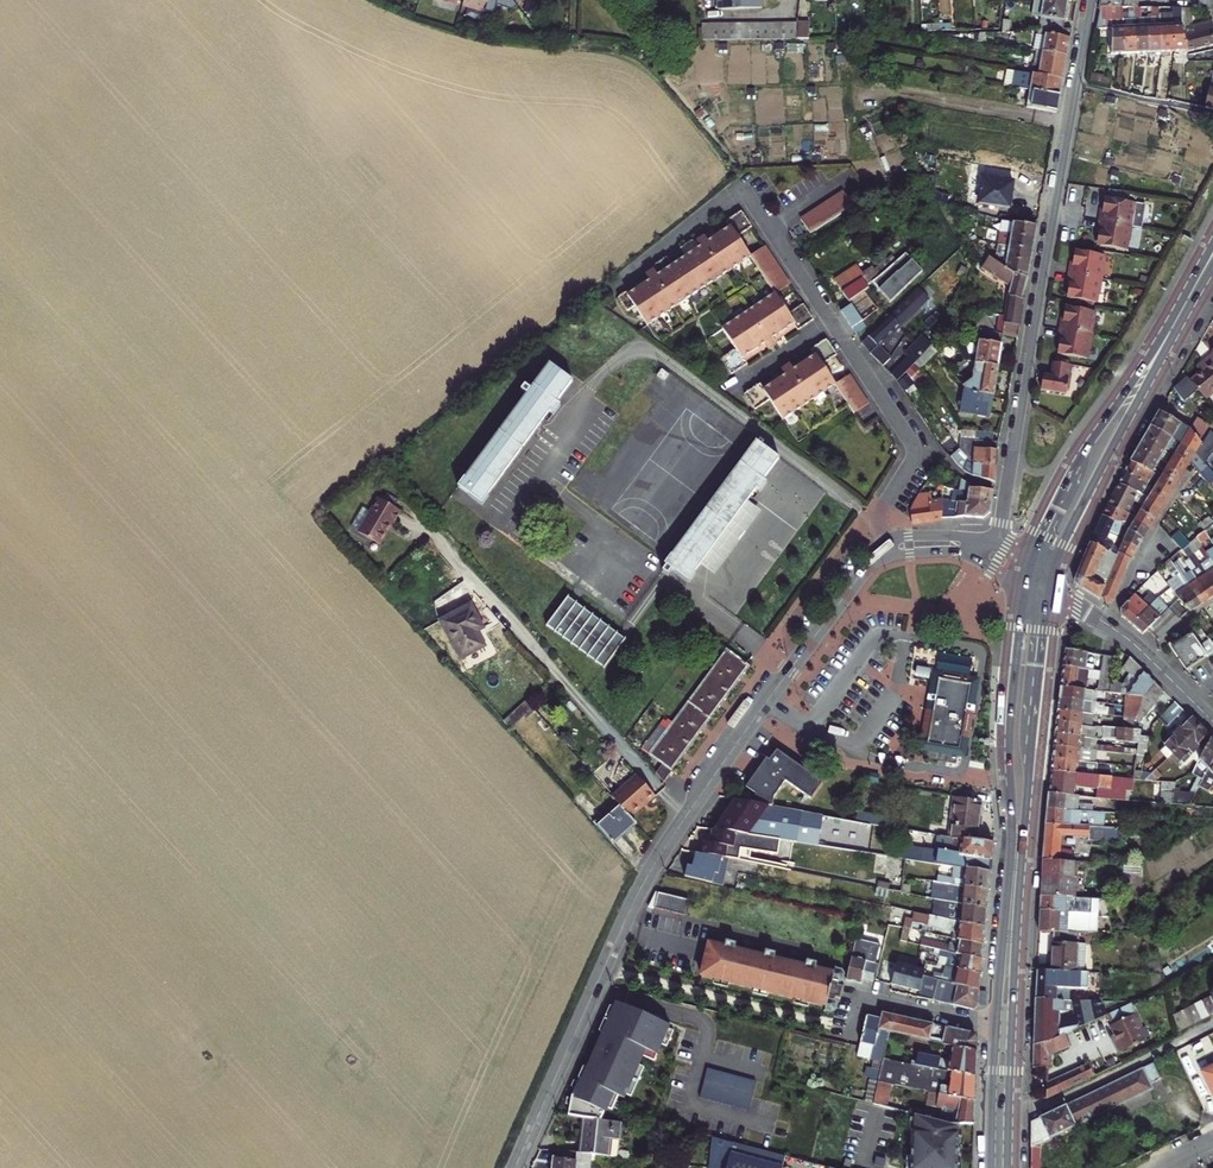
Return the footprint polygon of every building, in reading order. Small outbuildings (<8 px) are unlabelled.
[(461,5),(493,14),(496,5),(512,9),(517,7),(512,0),(463,0),(461,5)] [(717,10),(761,8),(761,0),(717,0),(717,10)] [(1031,15),(1041,17),(1038,32),(1062,31),(1067,2),(1055,0),(1034,0),(1031,15)] [(1123,55),(1123,20),(1123,14),(1123,8),(1100,7),(1096,30),(1111,29),(1110,55),(1123,55)] [(1136,54),(1135,8),(1128,8),(1128,14),(1128,20),(1123,20),(1123,55),(1136,54)] [(1137,8),(1135,8),(1136,54),(1148,53),(1147,20),(1141,20),(1140,8),(1137,8)] [(1160,53),(1159,16),(1159,12),(1159,8),(1152,8),(1152,16),(1147,17),(1147,20),(1148,53),(1160,53)] [(1181,24),(1182,8),(1171,8),(1172,15),(1173,52),(1186,51),(1186,50),(1181,24)] [(1192,9),(1182,8),(1181,24),(1186,50),(1186,51),(1210,45),(1212,45),(1212,25),(1212,22),(1210,23),(1192,26),(1192,9)] [(1173,52),(1172,15),(1159,16),(1160,53),(1173,52)] [(1010,21),(1003,20),(1001,33),(1008,33),(1010,21)] [(710,40),(710,23),(701,23),(701,40),(710,40)] [(718,40),(718,23),(710,23),(710,40),(718,40)] [(727,23),(718,23),(718,40),(727,40),(727,23)] [(735,23),(727,23),(727,40),(735,40),(735,23)] [(744,23),(735,23),(735,40),(744,40),(744,23)] [(752,40),(752,23),(744,23),(744,40),(752,40)] [(762,23),(752,23),(752,40),(762,40),(762,23)] [(770,40),(770,23),(762,23),(762,40),(770,40)] [(778,40),(779,23),(770,23),(770,40),(778,40)] [(788,39),(787,23),(779,23),(778,40),(788,39)] [(796,39),(796,23),(787,23),(788,39),(796,39)] [(809,23),(798,23),(798,38),(809,39),(809,23)] [(1033,51),(1036,51),(1067,57),(1072,30),(1062,31),(1038,32),(1037,35),(1036,35),(1033,51)] [(1067,57),(1036,51),(1031,75),(1063,80),(1067,57)] [(1063,80),(1031,75),(1007,70),(1004,86),(1029,91),(1034,92),(1060,97),(1063,80)] [(1092,74),(1090,82),(1102,85),(1104,77),(1092,74)] [(1205,108),(1212,110),(1212,79),(1211,78),(1205,108)] [(1060,97),(1034,92),(1032,104),(1027,103),(1026,107),(1057,113),(1060,97)] [(1043,141),(1045,127),(1022,125),(1021,139),(1043,141)] [(1009,209),(1013,182),(982,178),(978,205),(1009,209)] [(800,219),(810,234),(853,207),(843,192),(800,219)] [(876,202),(880,209),(886,206),(882,199),(876,202)] [(1098,207),(1096,221),(1129,225),(1131,212),(1129,211),(1131,203),(1104,199),(1103,208),(1100,207),(1098,207)] [(740,210),(725,222),(727,224),(729,228),(708,241),(706,238),(704,236),(696,242),(690,241),(679,249),(685,257),(672,268),(665,259),(654,266),(653,272),(645,278),(646,281),(649,284),(629,300),(627,296),(617,304),(629,318),(637,312),(649,330),(751,258),(774,292),(719,331),(732,349),(717,360),(727,375),(744,364),(743,361),(740,358),(762,344),(764,347),(766,349),(774,343),(772,341),(770,338),(791,323),(793,327),(795,329),(812,318),(802,302),(787,312),(775,293),(789,283),(765,247),(751,257),(738,237),(752,228),(740,210)] [(1001,221),(999,232),(1034,239),(1036,227),(1001,221)] [(1129,225),(1096,221),(1094,234),(1096,235),(1099,235),(1098,244),(1124,248),(1126,239),(1127,239),(1129,225)] [(978,240),(967,223),(960,227),(971,243),(972,243),(978,240)] [(727,224),(706,238),(708,241),(729,228),(727,224)] [(999,232),(997,245),(998,245),(1031,251),(1033,241),(1034,239),(999,232)] [(983,248),(978,240),(972,243),(978,251),(982,248),(983,248)] [(998,245),(997,245),(995,255),(999,256),(998,257),(1029,263),(1031,251),(998,245)] [(988,257),(983,248),(982,248),(978,251),(985,263),(988,257)] [(1069,258),(1067,273),(1101,278),(1103,262),(1101,262),(1102,254),(1076,250),(1074,259),(1072,258),(1069,258)] [(896,262),(899,259),(895,253),(891,256),(896,262)] [(922,272),(905,254),(900,259),(896,262),(889,268),(885,271),(870,282),(890,303),(922,272)] [(1027,278),(1029,263),(998,257),(999,256),(995,255),(994,261),(1014,275),(1027,278)] [(847,300),(849,303),(867,289),(865,286),(885,271),(889,268),(896,262),(891,256),(874,270),(872,268),(862,275),(858,268),(836,283),(847,300)] [(988,257),(985,263),(981,268),(1011,288),(1008,297),(1005,316),(984,313),(996,334),(1004,335),(1018,338),(1024,301),(1021,300),(1027,278),(1014,275),(994,261),(988,257)] [(1101,278),(1067,273),(1065,288),(1068,289),(1070,289),(1069,298),(1096,302),(1097,293),(1099,293),(1101,278)] [(646,281),(627,296),(629,300),(649,284),(646,281)] [(862,343),(873,358),(881,367),(889,360),(877,347),(927,299),(917,289),(862,343)] [(862,322),(850,305),(840,312),(844,318),(857,335),(865,327),(862,322)] [(1062,315),(1060,330),(1093,335),(1095,319),(1093,319),(1095,310),(1068,307),(1067,315),(1064,315),(1062,315)] [(996,334),(984,313),(983,313),(973,329),(972,341),(978,342),(974,363),(999,367),(1004,335),(996,334)] [(791,323),(770,338),(772,341),(793,327),(791,323)] [(1093,335),(1060,330),(1057,345),(1060,345),(1062,346),(1061,355),(1088,358),(1089,350),(1091,350),(1093,335)] [(896,381),(914,363),(932,345),(922,335),(904,354),(907,357),(889,375),(896,381)] [(825,336),(808,348),(812,353),(790,369),(786,363),(778,369),(782,375),(761,388),(758,383),(740,394),(751,410),(767,398),(782,419),(832,384),(852,412),(868,401),(849,373),(833,382),(820,362),(835,352),(825,336)] [(762,344),(740,358),(743,361),(764,347),(762,344)] [(919,358),(914,363),(919,369),(937,352),(932,345),(919,358)] [(1212,355),(1204,363),(1207,367),(1201,372),(1195,377),(1189,382),(1205,400),(1212,393),(1212,356),(1212,355)] [(960,384),(965,390),(994,395),(999,367),(974,363),(970,362),(969,367),(973,367),(972,375),(960,384)] [(1207,367),(1204,363),(1198,368),(1201,372),(1207,367)] [(1077,366),(1060,364),(1058,377),(1050,376),(1048,391),(1073,394),(1074,390),(1076,390),(1078,374),(1076,374),(1077,366)] [(488,496),(487,496),(549,411),(553,414),(559,405),(556,403),(571,381),(550,365),(465,479),(464,478),(458,487),(482,504),(488,496)] [(994,395),(965,390),(962,390),(959,412),(975,415),(975,417),(984,418),(984,416),(990,417),(994,395)] [(1155,419),(1150,427),(1180,445),(1196,454),(1203,463),(1211,453),(1201,444),(1211,427),(1197,418),(1190,429),(1181,423),(1180,424),(1159,412),(1155,419)] [(1180,445),(1150,427),(1147,432),(1144,438),(1174,455),(1180,445)] [(974,432),(960,431),(960,439),(973,440),(974,432)] [(994,433),(975,432),(974,440),(993,443),(994,433)] [(1141,443),(1138,448),(1161,459),(1169,463),(1174,455),(1144,438),(1141,443)] [(974,440),(974,449),(996,452),(997,443),(993,443),(974,440)] [(694,573),(693,572),(698,565),(745,503),(755,489),(759,492),(766,483),(762,480),(778,458),(762,445),(763,443),(759,441),(758,443),(757,442),(671,555),(670,555),(664,563),(668,566),(688,581),(694,573)] [(1189,464),(1197,472),(1210,487),(1212,484),(1212,475),(1203,463),(1196,454),(1180,445),(1174,455),(1189,464)] [(1161,459),(1138,448),(1134,455),(1130,462),(1152,473),(1161,459)] [(974,449),(973,463),(995,467),(996,452),(974,449)] [(994,483),(995,467),(973,463),(968,458),(960,450),(950,457),(955,464),(971,476),(994,483)] [(1186,469),(1189,464),(1174,455),(1169,463),(1163,473),(1178,483),(1181,478),(1186,469)] [(1152,473),(1130,462),(1127,468),(1124,473),(1145,484),(1149,478),(1155,481),(1153,484),(1156,485),(1157,483),(1161,477),(1152,473)] [(1145,484),(1124,473),(1122,476),(1121,479),(1118,485),(1147,499),(1151,493),(1156,485),(1153,484),(1151,487),(1145,484)] [(1178,483),(1163,473),(1161,477),(1157,483),(1172,491),(1175,487),(1178,483)] [(931,479),(923,487),(929,491),(937,482),(931,479)] [(970,489),(971,485),(961,480),(960,491),(968,492),(967,502),(991,505),(994,492),(970,489)] [(1156,485),(1151,493),(1166,501),(1169,496),(1172,491),(1157,483),(1156,485)] [(1112,496),(1106,507),(1118,513),(1120,511),(1126,513),(1132,501),(1142,506),(1145,502),(1147,499),(1118,485),(1112,496)] [(990,514),(991,505),(967,502),(968,492),(960,491),(952,491),(951,501),(942,500),(942,501),(941,518),(953,518),(965,517),(983,519),(990,514)] [(383,492),(379,499),(392,507),(395,499),(383,492)] [(1166,501),(1151,493),(1147,499),(1145,502),(1160,511),(1163,506),(1166,501)] [(932,519),(941,518),(942,501),(931,502),(930,496),(918,496),(910,511),(911,523),(921,522),(931,520),(932,519)] [(399,511),(392,507),(379,499),(377,498),(369,512),(362,508),(350,527),(357,531),(356,532),(378,544),(390,523),(392,524),(396,517),(399,511)] [(1160,511),(1145,502),(1142,506),(1142,507),(1139,512),(1154,520),(1157,516),(1158,513),(1160,511)] [(745,503),(698,565),(712,576),(758,513),(745,503)] [(1104,512),(1102,516),(1114,523),(1124,523),(1126,519),(1128,514),(1126,513),(1120,511),(1118,513),(1106,507),(1104,512)] [(1154,520),(1139,512),(1136,517),(1133,521),(1148,530),(1151,525),(1154,520)] [(1098,524),(1096,530),(1117,539),(1121,529),(1124,523),(1114,523),(1102,516),(1098,524)] [(1148,530),(1133,521),(1132,523),(1128,529),(1127,531),(1142,540),(1144,537),(1146,535),(1148,530)] [(1197,524),(1203,532),(1204,532),(1206,530),(1199,522),(1197,524)] [(1093,537),(1090,543),(1116,556),(1118,553),(1119,550),(1113,547),(1117,539),(1096,530),(1093,537)] [(1123,542),(1122,542),(1137,549),(1139,546),(1141,543),(1142,540),(1127,531),(1126,533),(1123,542)] [(1187,546),(1189,544),(1179,532),(1171,540),(1181,551),(1182,550),(1184,548),(1187,546)] [(1198,536),(1196,538),(1200,544),(1208,538),(1204,532),(1203,532),(1198,536)] [(1187,546),(1191,553),(1199,548),(1199,549),(1202,547),(1200,544),(1196,538),(1189,544),(1187,546)] [(1119,550),(1118,553),(1132,559),(1132,557),(1135,553),(1137,549),(1122,542),(1119,550)] [(1100,600),(1108,606),(1112,605),(1125,574),(1132,559),(1118,553),(1116,556),(1090,543),(1082,562),(1074,581),(1076,586),(1100,600)] [(1182,550),(1190,561),(1195,569),(1191,572),(1209,599),(1212,596),(1212,585),(1201,566),(1191,553),(1187,546),(1184,548),(1182,550)] [(1208,557),(1205,552),(1202,554),(1207,562),(1201,566),(1212,585),(1212,564),(1208,557)] [(1199,605),(1175,569),(1172,564),(1169,561),(1165,564),(1164,566),(1173,579),(1176,584),(1170,589),(1179,599),(1189,612),(1194,608),(1199,605)] [(1190,561),(1185,564),(1191,572),(1195,569),(1190,561)] [(1209,599),(1191,572),(1185,576),(1179,567),(1175,569),(1199,605),(1204,602),(1209,599)] [(1173,579),(1166,584),(1170,589),(1176,584),(1173,579)] [(1165,593),(1173,604),(1175,602),(1179,599),(1170,589),(1165,593)] [(1126,621),(1131,625),(1156,600),(1150,594),(1142,603),(1134,595),(1119,611),(1120,615),(1123,618),(1126,621)] [(567,597),(547,625),(604,668),(624,640),(618,636),(567,597)] [(1137,630),(1142,634),(1169,608),(1158,598),(1156,600),(1131,625),(1137,630)] [(1154,644),(1185,614),(1175,602),(1173,604),(1169,608),(1142,634),(1144,637),(1149,641),(1154,644)] [(483,646),(476,633),(472,625),(478,622),(474,613),(470,605),(440,621),(460,659),(483,646)] [(472,625),(476,633),(483,629),(478,622),(472,625)] [(1186,671),(1212,652),(1212,647),(1211,644),(1208,640),(1201,645),(1199,648),(1191,635),(1180,642),(1178,638),(1168,644),(1177,657),(1186,671)] [(670,770),(748,666),(727,650),(648,755),(662,764),(655,774),(662,783),(671,771),(670,770)] [(1063,663),(1063,666),(1092,671),(1094,655),(1065,650),(1064,657),(1063,663)] [(1109,693),(1111,679),(1115,658),(1103,656),(1101,672),(1100,681),(1098,692),(1105,693),(1109,693)] [(1142,697),(1154,683),(1142,670),(1129,658),(1122,669),(1130,675),(1123,684),(1111,679),(1109,693),(1126,695),(1142,697)] [(1062,677),(1060,687),(1085,690),(1087,679),(1100,681),(1101,672),(1092,671),(1063,666),(1062,677)] [(965,726),(972,679),(956,676),(933,672),(930,689),(921,748),(926,749),(924,758),(957,763),(958,753),(961,754),(965,726)] [(1141,719),(1163,692),(1154,683),(1142,697),(1140,708),(1136,716),(1141,719)] [(1060,687),(1059,699),(1095,703),(1096,698),(1104,698),(1105,693),(1098,692),(1085,690),(1060,687)] [(1126,695),(1125,706),(1140,708),(1142,697),(1126,695)] [(1059,705),(1058,711),(1093,715),(1107,716),(1108,708),(1103,708),(1103,704),(1095,703),(1059,699),(1059,705)] [(525,701),(503,722),(509,729),(524,716),(526,718),(534,711),(525,701)] [(1174,703),(1157,720),(1166,728),(1183,712),(1174,703)] [(1136,716),(1140,708),(1125,706),(1123,719),(1134,720),(1136,716)] [(1057,717),(1057,723),(1093,727),(1093,721),(1092,721),(1093,715),(1058,711),(1057,717)] [(1133,731),(1134,720),(1123,719),(1122,729),(1133,731)] [(1167,759),(1173,753),(1199,728),(1195,724),(1192,721),(1184,728),(1182,726),(1171,737),(1173,740),(1168,744),(1166,742),(1163,744),(1166,746),(1160,752),(1167,759)] [(1093,727),(1057,723),(1056,729),(1055,735),(1087,738),(1088,731),(1102,733),(1102,728),(1093,727)] [(1133,731),(1122,729),(1102,728),(1102,733),(1102,740),(1138,744),(1137,750),(1136,756),(1135,761),(1140,761),(1145,762),(1146,756),(1149,745),(1150,738),(1139,736),(1140,731),(1133,731)] [(1197,763),(1210,739),(1208,737),(1204,733),(1199,728),(1173,753),(1180,761),(1188,754),(1193,760),(1197,763)] [(1087,738),(1055,735),(1055,741),(1054,747),(1096,751),(1115,753),(1116,748),(1095,746),(1096,739),(1087,738)] [(1212,760),(1212,742),(1210,739),(1197,763),(1192,773),(1198,777),(1203,779),(1207,771),(1212,760)] [(1096,751),(1054,747),(1053,753),(1052,760),(1095,764),(1096,751)] [(737,801),(771,807),(773,799),(774,797),(775,793),(777,790),(779,787),(784,782),(810,799),(822,782),(807,772),(776,750),(768,760),(765,758),(764,761),(745,788),(746,789),(737,801)] [(1186,766),(1193,760),(1188,754),(1180,761),(1186,766)] [(1095,764),(1052,760),(1052,766),(1051,772),(1119,778),(1119,771),(1106,770),(1107,765),(1095,764)] [(1207,771),(1210,773),(1205,783),(1210,788),(1212,786),(1212,760),(1207,771)] [(1151,775),(1145,781),(1155,782),(1161,776),(1156,770),(1151,775)] [(1142,780),(1145,781),(1151,775),(1143,771),(1143,773),(1142,780)] [(1119,778),(1051,772),(1050,783),(1049,794),(1079,797),(1124,801),(1125,790),(1128,790),(1129,779),(1119,778)] [(1139,772),(1134,772),(1133,780),(1142,780),(1143,773),(1139,772)] [(654,796),(636,776),(632,779),(625,785),(643,806),(654,796)] [(1203,779),(1198,777),(1190,794),(1195,795),(1203,779)] [(1161,782),(1159,804),(1172,805),(1174,790),(1174,784),(1161,782)] [(643,806),(625,785),(612,798),(621,808),(630,818),(637,812),(643,806)] [(1174,790),(1172,805),(1189,807),(1195,795),(1190,794),(1177,793),(1177,790),(1174,790)] [(1048,802),(1047,809),(1093,812),(1093,806),(1078,805),(1079,797),(1049,794),(1048,802)] [(982,816),(980,815),(981,802),(953,797),(948,838),(963,840),(976,841),(978,828),(980,828),(981,822),(982,816)] [(601,815),(593,823),(612,843),(623,833),(634,823),(630,818),(621,808),(606,821),(601,815)] [(1093,812),(1047,809),(1047,814),(1047,818),(1046,824),(1089,827),(1104,827),(1105,813),(1093,812)] [(857,812),(856,822),(869,825),(885,827),(887,817),(857,812)] [(856,822),(856,824),(797,813),(796,826),(714,813),(711,830),(781,840),(783,840),(865,852),(866,846),(869,825),(856,822)] [(1089,827),(1046,824),(1045,832),(1044,840),(1061,842),(1061,837),(1088,838),(1089,827)] [(1117,829),(1104,827),(1089,827),(1088,838),(1088,840),(1116,841),(1117,829)] [(711,830),(708,829),(706,843),(703,843),(702,854),(729,858),(749,862),(750,858),(752,851),(779,855),(781,840),(711,830)] [(938,852),(903,846),(901,859),(906,860),(958,868),(989,873),(991,858),(994,842),(976,841),(963,840),(948,838),(940,837),(938,852)] [(1077,862),(1093,863),(1094,854),(1060,852),(1061,842),(1044,840),(1042,861),(1077,862)] [(702,854),(696,853),(694,866),(689,865),(687,877),(723,885),(729,858),(702,854)] [(750,858),(749,862),(786,870),(787,866),(750,858)] [(1042,861),(1040,897),(1082,899),(1083,872),(1076,872),(1077,862),(1042,861)] [(1125,865),(1124,877),(1142,878),(1141,865),(1140,865),(1125,865)] [(951,885),(987,891),(988,882),(989,873),(958,868),(956,880),(938,877),(937,883),(951,885)] [(1142,878),(1124,877),(1123,901),(1147,903),(1143,882),(1142,878)] [(961,904),(986,909),(987,891),(951,885),(937,883),(934,882),(933,891),(932,900),(935,900),(961,904)] [(689,917),(693,901),(657,893),(653,909),(689,917)] [(1082,899),(1040,897),(1040,904),(1040,911),(1098,914),(1099,900),(1082,899)] [(985,917),(986,909),(961,904),(935,900),(934,906),(953,909),(952,921),(984,928),(985,922),(985,917)] [(1098,914),(1040,911),(1038,932),(1054,932),(1079,933),(1097,933),(1098,918),(1105,918),(1108,918),(1109,901),(1099,900),(1098,914)] [(984,928),(952,921),(914,913),(912,923),(910,930),(931,935),(933,928),(953,932),(952,939),(960,941),(982,946),(983,937),(984,928)] [(1104,934),(1105,918),(1098,918),(1097,933),(1104,934)] [(904,921),(903,929),(910,930),(912,923),(904,921)] [(901,941),(907,943),(910,930),(903,929),(901,941)] [(1079,933),(1054,932),(1054,943),(1052,943),(1051,957),(1051,971),(1087,972),(1088,960),(1086,960),(1086,944),(1079,944),(1079,933)] [(855,939),(846,980),(860,984),(863,971),(869,973),(876,974),(878,964),(876,964),(880,945),(855,939)] [(982,946),(960,941),(959,945),(951,943),(949,943),(949,946),(921,940),(920,946),(941,951),(954,953),(981,961),(982,953),(982,946)] [(845,974),(841,970),(833,968),(832,972),(814,967),(814,966),(810,965),(809,966),(787,961),(787,963),(772,959),(773,957),(768,955),(768,958),(733,950),(734,947),(729,946),(728,949),(708,944),(700,977),(824,1007),(823,1011),(831,1013),(835,1011),(837,1004),(834,1000),(835,998),(840,1000),(843,986),(838,985),(838,984),(843,982),(845,974)] [(954,953),(941,951),(940,956),(947,958),(946,967),(980,976),(981,968),(981,961),(954,953)] [(919,998),(933,1001),(938,980),(979,990),(980,976),(946,967),(944,975),(935,973),(933,979),(924,976),(919,998)] [(1087,972),(1051,971),(1036,971),(1035,985),(1035,999),(1063,1001),(1064,1001),(1065,988),(1086,989),(1087,972)] [(938,980),(933,1001),(942,1003),(973,1010),(978,1007),(978,999),(979,990),(938,980)] [(1212,1014),(1212,1006),(1209,998),(1171,1017),(1179,1032),(1212,1014)] [(1063,1001),(1035,999),(1034,1006),(1033,1021),(1033,1036),(1033,1046),(1047,1043),(1059,1037),(1060,1015),(1060,1012),(1063,1012),(1063,1001)] [(1087,1001),(1072,1001),(1074,1012),(1078,1029),(1106,1016),(1103,1002),(1087,1001)] [(571,1098),(567,1117),(601,1121),(605,1110),(611,1112),(619,1098),(624,1099),(646,1050),(658,1055),(670,1025),(618,1002),(582,1081),(578,1079),(571,1098)] [(1110,1026),(1110,1027),(1136,1015),(1131,1005),(1107,1015),(1112,1025),(1110,1026)] [(1074,1012),(1060,1015),(1059,1037),(1064,1035),(1078,1029),(1074,1012)] [(880,1020),(877,1035),(889,1038),(890,1032),(952,1047),(977,1053),(977,1041),(973,1034),(882,1013),(881,1014),(880,1020)] [(1141,1028),(1136,1015),(1110,1027),(1114,1035),(1117,1041),(1114,1043),(1119,1053),(1144,1041),(1138,1029),(1141,1028)] [(889,1038),(877,1035),(880,1020),(873,1018),(867,1017),(860,1043),(875,1047),(876,1043),(887,1046),(889,1038)] [(1033,1058),(1050,1056),(1052,1055),(1070,1047),(1064,1035),(1059,1037),(1047,1043),(1033,1046),(1033,1052),(1033,1058)] [(905,1064),(976,1078),(976,1065),(977,1053),(952,1047),(949,1061),(911,1053),(909,1060),(906,1059),(905,1064)] [(1033,1058),(1032,1068),(1050,1069),(1050,1056),(1033,1058)] [(975,1090),(976,1078),(905,1064),(883,1059),(880,1071),(878,1082),(890,1085),(929,1092),(975,1102),(975,1090)] [(1046,1092),(1047,1099),(1094,1077),(1088,1064),(1046,1084),(1046,1092)] [(1143,1068),(1151,1084),(1160,1079),(1153,1064),(1143,1068)] [(707,1067),(700,1096),(710,1100),(718,1070),(707,1067)] [(1203,1072),(1212,1093),(1212,1067),(1203,1072)] [(1143,1068),(1065,1107),(1075,1128),(1153,1090),(1151,1084),(1143,1068)] [(755,1082),(718,1070),(710,1100),(748,1110),(755,1082)] [(873,1105),(878,1082),(873,1081),(868,1103),(873,1105)] [(890,1085),(878,1082),(873,1105),(879,1106),(885,1108),(890,1085)] [(974,1111),(975,1102),(929,1092),(925,1106),(941,1109),(958,1112),(955,1124),(959,1124),(974,1124),(974,1120),(974,1111)] [(1040,1145),(1075,1128),(1065,1107),(1032,1123),(1031,1148),(1031,1167),(1040,1167),(1040,1145)] [(958,1112),(941,1109),(939,1121),(952,1124),(955,1124),(958,1112)] [(911,1167),(957,1167),(959,1124),(955,1124),(952,1124),(915,1116),(914,1131),(912,1130),(911,1167)] [(620,1141),(622,1124),(601,1121),(583,1119),(581,1136),(579,1153),(591,1155),(608,1157),(610,1140),(620,1141)] [(711,1137),(707,1167),(726,1167),(730,1154),(733,1143),(711,1137)] [(552,1165),(552,1167),(590,1167),(591,1155),(579,1153),(559,1151),(558,1159),(557,1165),(552,1165)] [(726,1167),(779,1167),(730,1154),(726,1167)] [(842,1167),(849,1167),(851,1161),(844,1159),(842,1167)]
